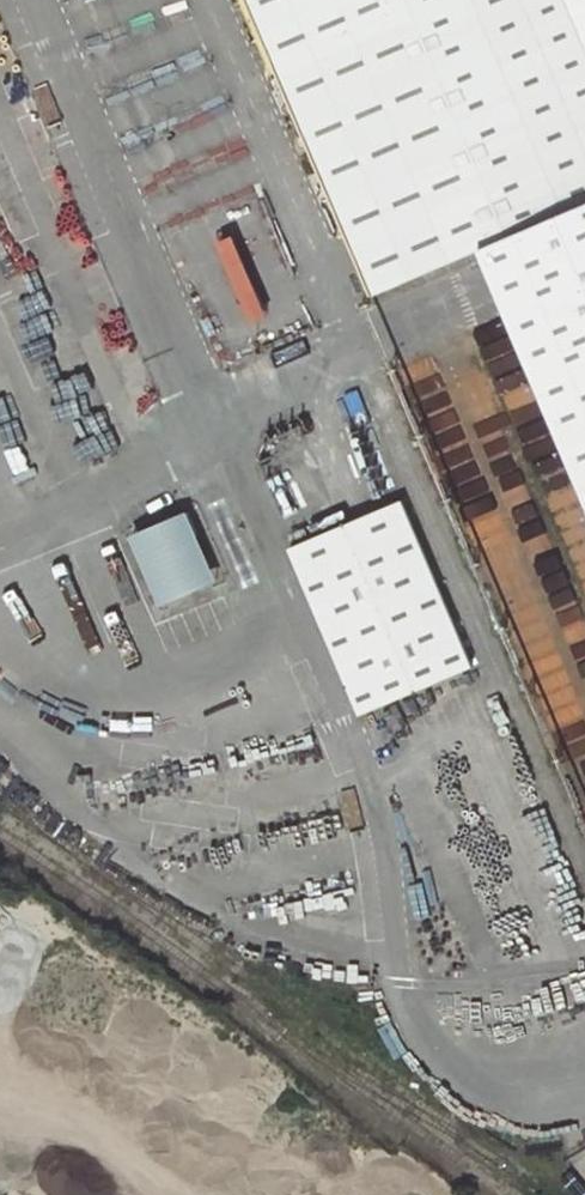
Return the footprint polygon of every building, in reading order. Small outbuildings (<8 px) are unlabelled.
[(575,0),(249,0),(378,300),(479,255),(584,208),(584,23),(575,0)] [(584,23),(584,0),(575,0),(584,23)] [(479,255),(584,500),(584,208),(479,255)] [(402,498),(289,548),(358,719),(475,671),(402,498)] [(170,607),(228,583),(198,511),(140,535),(170,607)]
